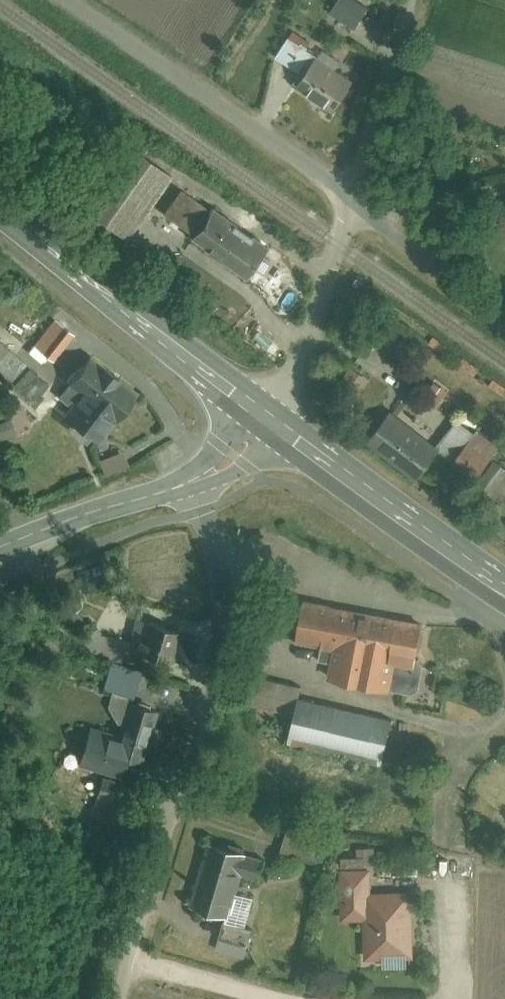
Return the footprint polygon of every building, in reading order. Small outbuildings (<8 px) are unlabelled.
[(327,35),(346,47),(370,11),(353,0),(350,0),(327,35)] [(285,38),(271,60),(299,78),(313,55),(285,38)] [(310,66),(294,92),(331,115),(347,88),(310,66)] [(77,211),(125,242),(168,177),(119,145),(77,211)] [(168,218),(197,237),(192,244),(247,280),(270,245),(215,209),(212,214),(183,195),(168,218)] [(34,352),(52,365),(70,340),(52,327),(34,352)] [(30,403),(45,386),(0,347),(0,376),(30,403)] [(66,410),(60,419),(94,441),(100,432),(107,437),(135,394),(83,360),(55,403),(66,410)] [(422,404),(431,411),(442,396),(432,389),(422,404)] [(416,480),(435,454),(447,463),(472,481),(483,466),(460,450),(472,432),(454,419),(435,446),(386,412),(364,444),(416,480)] [(140,422),(130,430),(137,438),(147,430),(140,422)] [(121,453),(98,463),(105,478),(127,468),(121,453)] [(425,668),(413,656),(423,611),(307,586),(294,643),(331,651),(324,683),(383,696),(385,685),(420,693),(425,668)] [(126,661),(167,672),(177,635),(136,624),(126,661)] [(106,698),(130,706),(140,676),(115,668),(106,698)] [(234,673),(228,699),(285,713),(291,687),(234,673)] [(295,698),(286,747),(380,765),(389,716),(295,698)] [(123,706),(111,741),(85,733),(73,769),(134,788),(157,717),(123,706)] [(262,870),(242,863),(244,857),(206,844),(184,910),(221,922),(245,930),(254,901),(232,894),(238,878),(258,885),(262,870)] [(337,873),(338,922),(362,921),(363,965),(409,964),(408,894),(367,894),(367,873),(337,873)]
